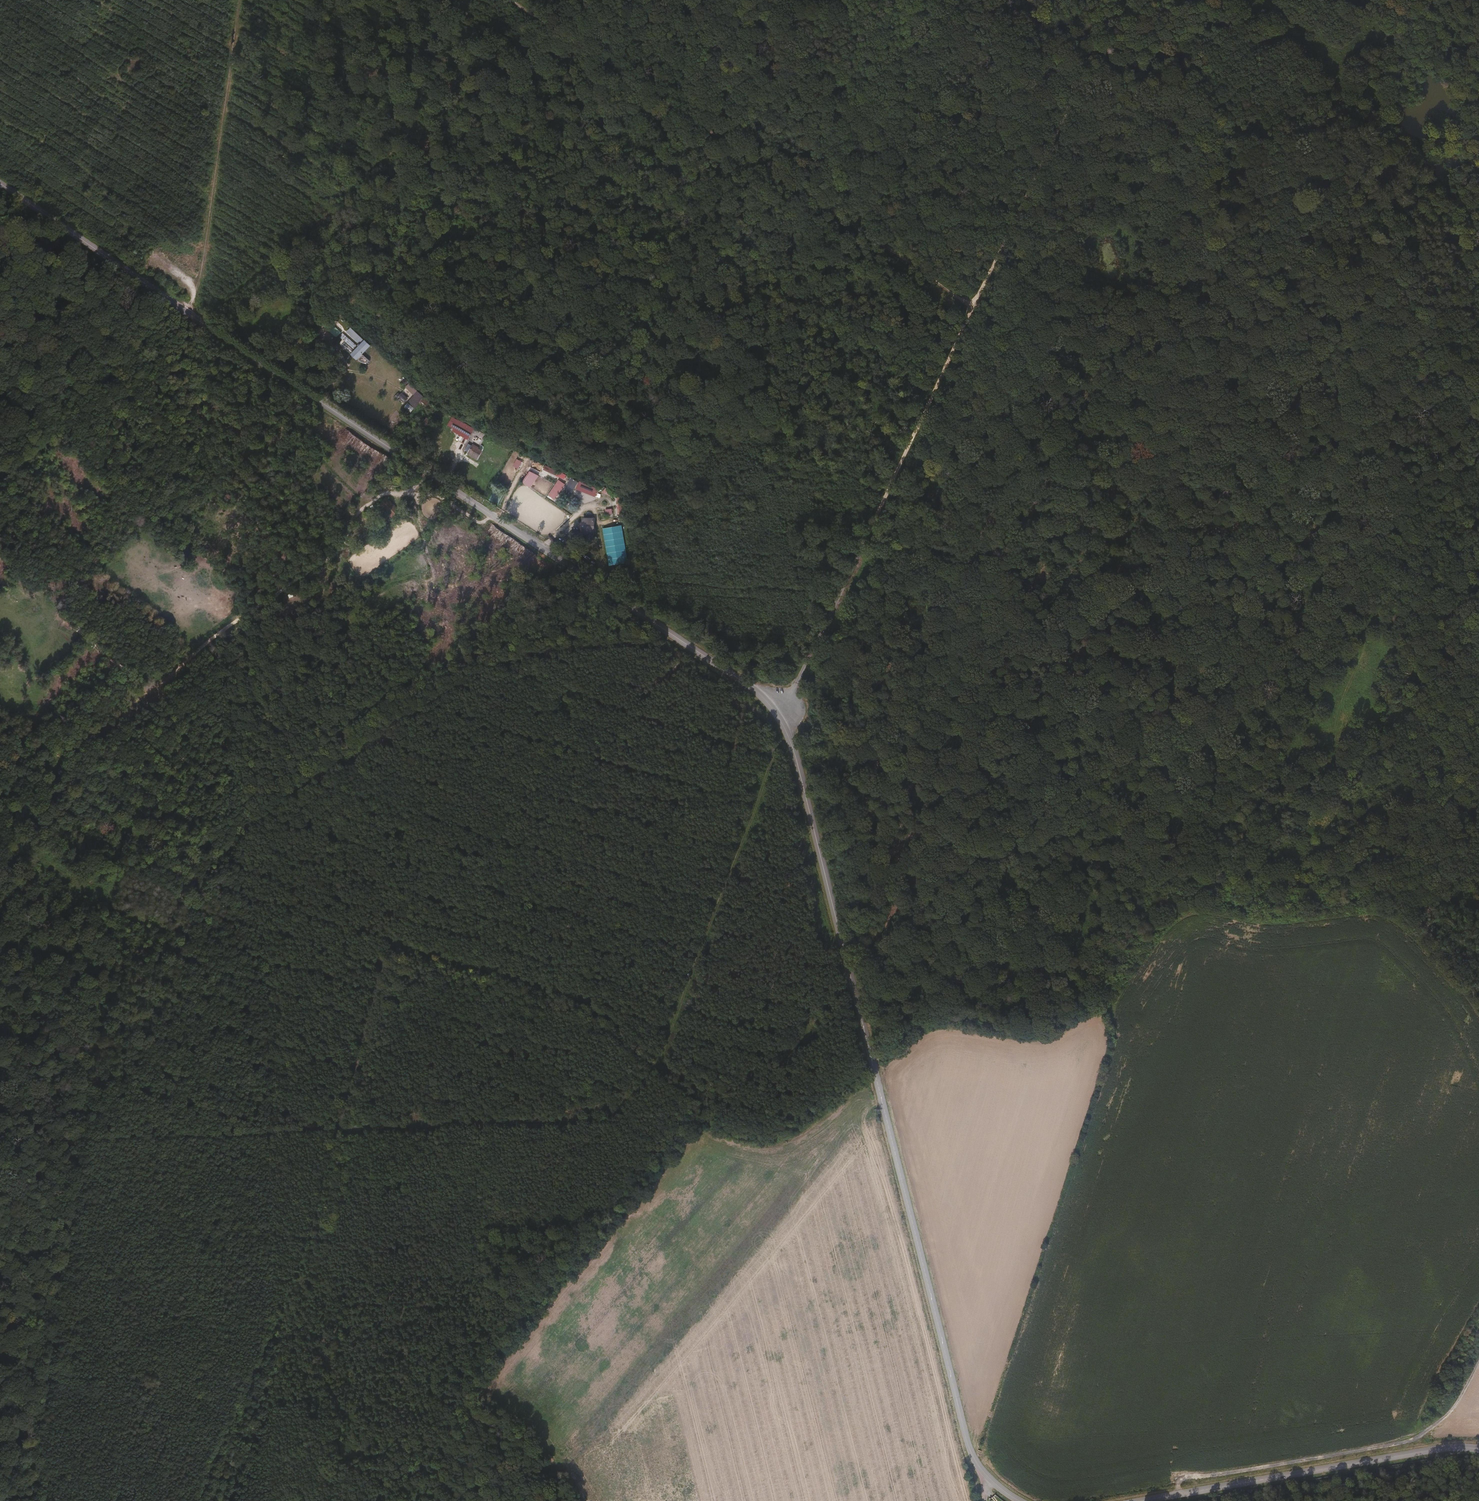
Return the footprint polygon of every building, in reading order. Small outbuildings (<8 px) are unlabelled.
[(366,341),(352,327),(347,332),(362,345),(366,341)] [(373,346),(366,341),(362,345),(356,352),(353,355),(359,360),(373,346)] [(356,352),(345,342),(342,346),(353,355),(356,352)] [(422,396),(409,384),(404,388),(412,395),(409,399),(407,402),(413,407),(422,396)] [(404,405),(409,399),(401,392),(396,397),(404,405)] [(413,407),(407,402),(404,405),(403,407),(409,413),(413,407)] [(472,428),(452,417),(447,426),(452,429),(451,431),(466,439),(472,428)] [(429,430),(433,422),(427,418),(423,426),(429,430)] [(479,456),(483,449),(473,444),(469,450),(479,456)] [(518,470),(523,462),(518,459),(513,467),(518,470)] [(524,482),(529,486),(530,487),(539,477),(532,471),(524,482)] [(575,489),(579,483),(573,479),(569,485),(575,489)] [(554,500),(566,485),(559,480),(547,495),(554,500)] [(599,491),(585,483),(582,490),(595,497),(599,491)] [(611,498),(614,492),(605,488),(603,493),(611,498)] [(494,489),(489,500),(499,504),(503,493),(494,489)] [(625,515),(620,491),(615,492),(621,516),(625,515)] [(425,522),(411,509),(403,519),(416,531),(425,522)] [(394,529),(400,522),(396,519),(390,525),(394,529)] [(596,534),(597,520),(586,519),(585,533),(596,534)] [(621,526),(602,529),(607,565),(626,562),(621,526)]
